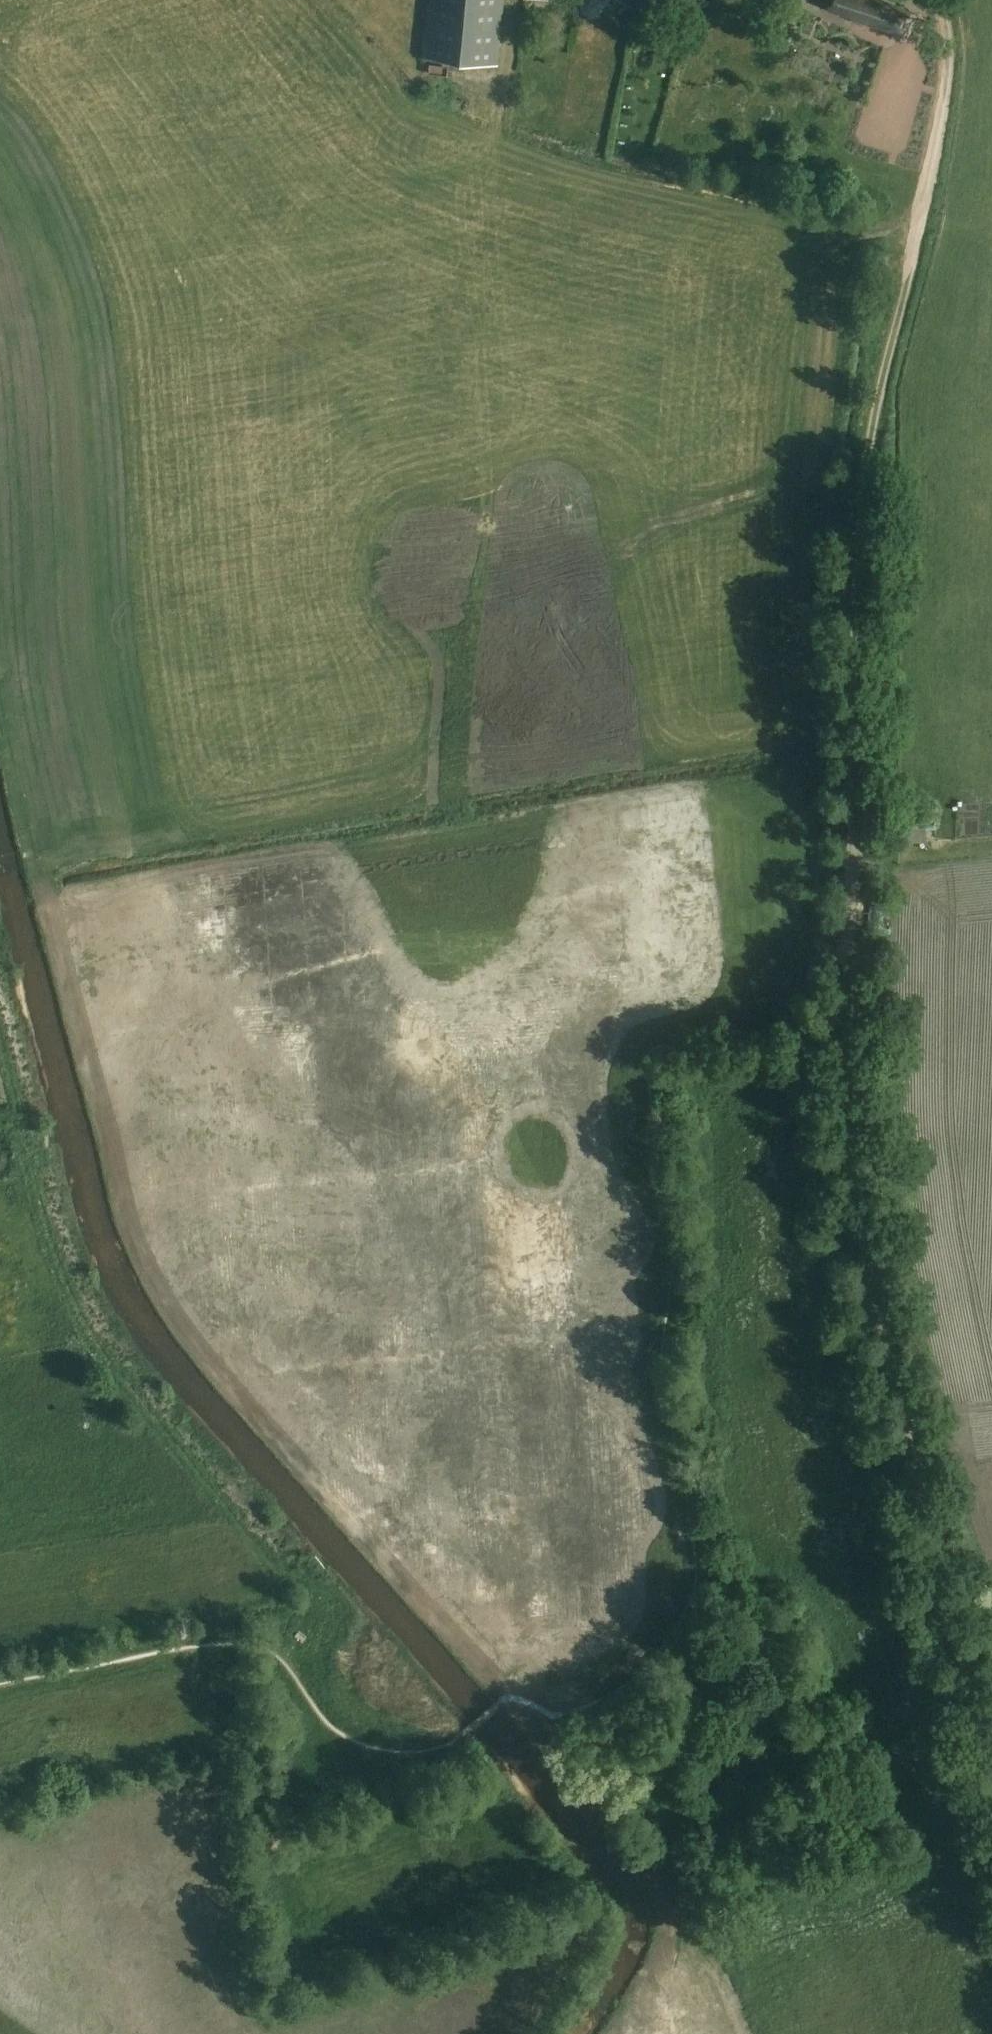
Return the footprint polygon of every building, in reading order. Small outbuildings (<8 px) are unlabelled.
[(425,58),(497,65),(503,0),(431,0),(425,58)] [(675,15),(687,18),(692,0),(678,0),(675,15)]
